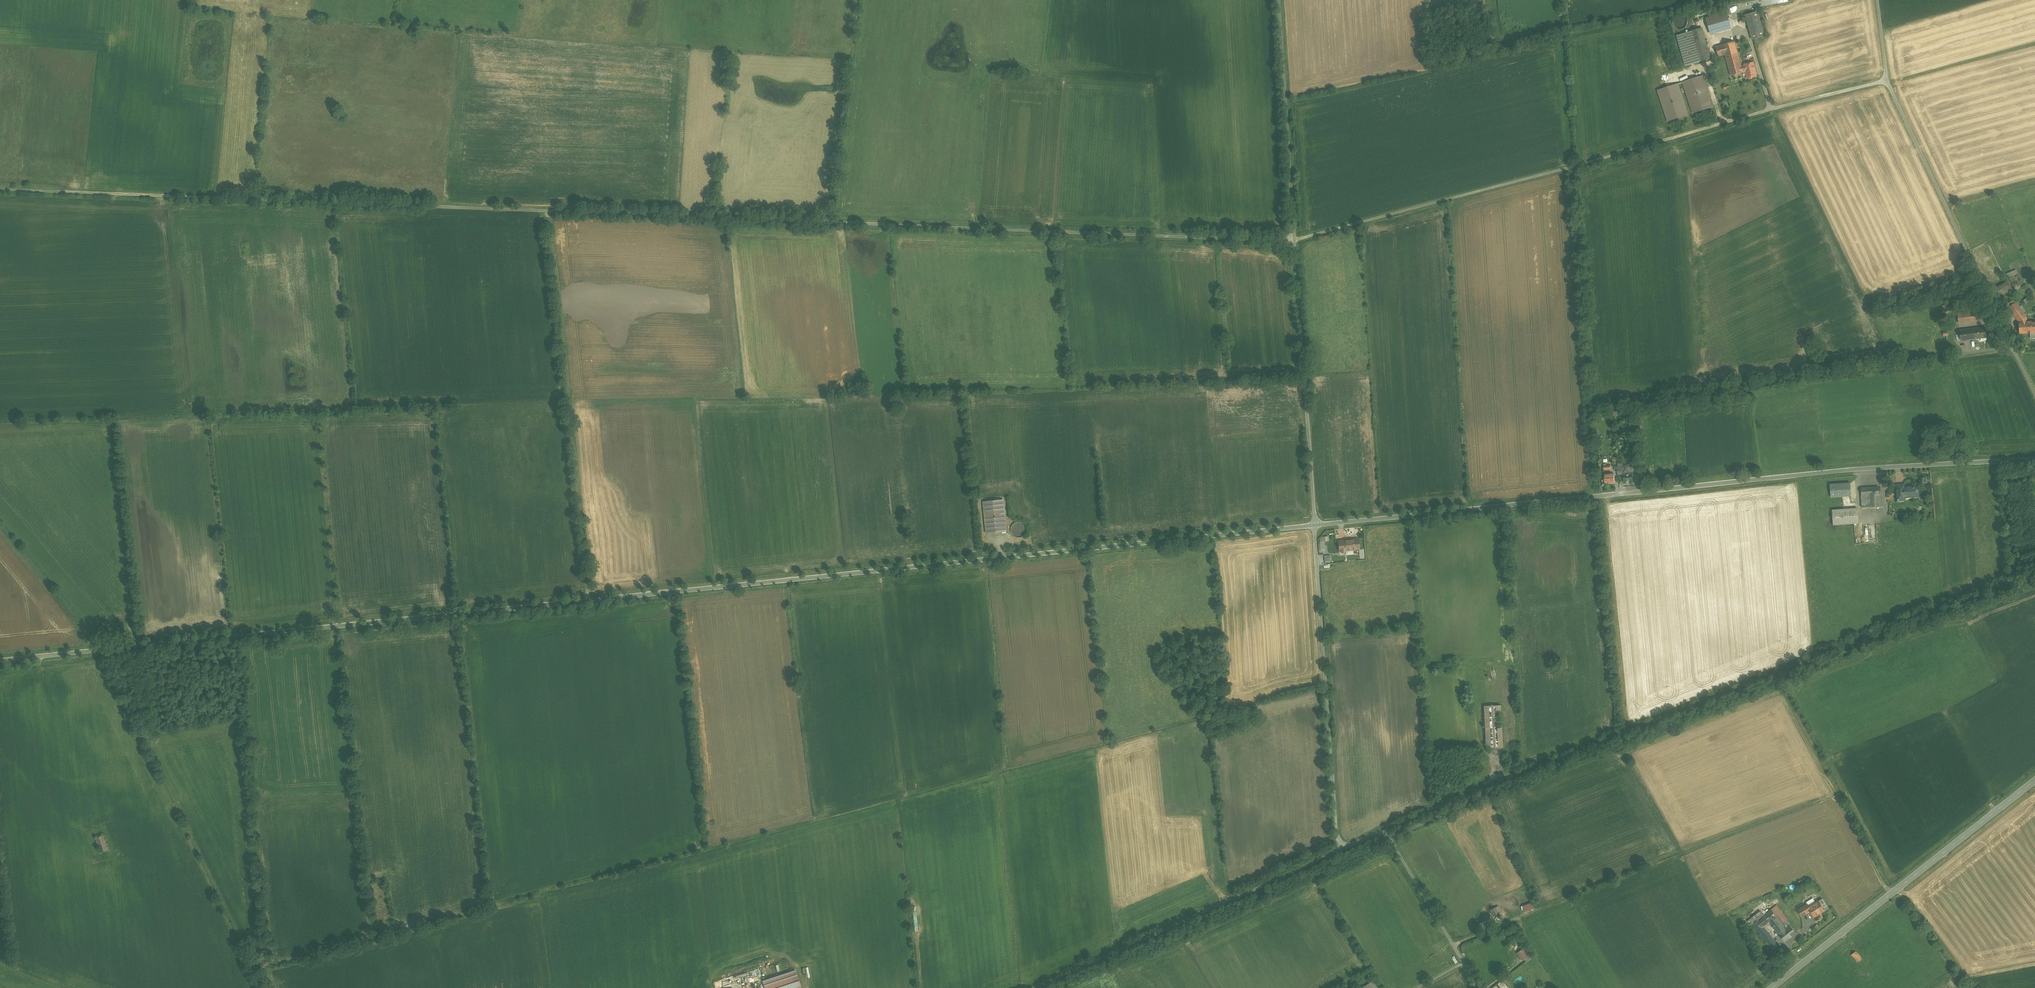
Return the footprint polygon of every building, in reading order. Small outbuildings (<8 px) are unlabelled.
[(1758,12),(1746,15),(1753,40),(1765,36),(1758,12)] [(1683,15),(1682,15),(1680,15),(1679,15),(1678,15),(1676,16),(1675,17),(1674,18),(1674,19),(1673,19),(1673,20),(1673,21),(1673,23),(1673,24),(1673,25),(1674,26),(1675,27),(1676,28),(1677,29),(1678,29),(1679,30),(1681,30),(1682,29),(1683,29),(1684,28),(1685,28),(1686,27),(1687,26),(1687,25),(1688,24),(1688,23),(1688,22),(1688,21),(1687,20),(1687,19),(1687,18),(1686,17),(1685,17),(1685,16),(1684,16),(1683,15)] [(1729,20),(1709,26),(1712,33),(1731,28),(1729,20)] [(1702,28),(1677,35),(1686,66),(1711,59),(1702,28)] [(1735,41),(1723,45),(1716,47),(1719,56),(1725,55),(1727,62),(1740,59),(1735,41)] [(1753,63),(1744,65),(1744,66),(1742,66),(1740,59),(1727,62),(1731,76),(1734,75),(1735,78),(1742,76),(1742,73),(1743,72),(1746,71),(1748,79),(1749,78),(1750,79),(1752,78),(1753,77),(1757,76),(1753,63)] [(1720,69),(1712,71),(1715,80),(1723,78),(1720,69)] [(1703,76),(1683,82),(1694,113),(1713,107),(1703,76)] [(1689,115),(1678,83),(1657,90),(1667,122),(1689,115)] [(2009,277),(2019,273),(2017,269),(2008,273),(2009,277)] [(2012,290),(2008,281),(1995,288),(1999,297),(2012,290)] [(2025,311),(2021,305),(2020,306),(2014,299),(2006,304),(2018,322),(2028,322),(2025,316),(2023,313),(2025,311)] [(1965,312),(1958,313),(1959,323),(1979,321),(1977,308),(1965,309),(1965,312)] [(2028,322),(2018,322),(2019,334),(2028,334),(2028,322)] [(1986,327),(1960,330),(1961,340),(1987,337),(1986,327)] [(1630,472),(1627,473),(1627,475),(1624,475),(1624,481),(1633,480),(1632,472),(1630,472)] [(1614,474),(1605,475),(1606,483),(1615,482),(1614,474)] [(1851,483),(1830,484),(1831,497),(1851,496),(1851,483)] [(1918,485),(1904,486),(1904,484),(1896,485),(1897,497),(1914,496),(1914,497),(1919,497),(1918,485)] [(1879,487),(1861,488),(1863,508),(1882,506),(1881,494),(1879,494),(1879,487)] [(983,502),(986,533),(1006,531),(1003,500),(983,502)] [(1858,508),(1832,510),(1833,525),(1859,523),(1858,508)] [(1017,522),(1015,523),(1013,524),(1012,526),(1011,529),(1011,531),(1012,533),(1013,535),(1015,537),(1017,537),(1019,538),(1022,537),(1024,536),(1025,534),(1026,532),(1027,530),(1026,528),(1025,525),(1024,524),(1022,522),(1019,522),(1017,522)] [(1322,537),(1321,538),(1321,541),(1320,542),(1321,551),(1326,550),(1325,541),(1328,541),(1328,536),(1322,537)] [(1359,539),(1339,541),(1340,551),(1347,550),(1348,554),(1354,553),(1353,549),(1360,549),(1359,539)] [(1485,705),(1487,748),(1504,747),(1503,727),(1498,727),(1498,732),(1495,732),(1494,710),(1502,710),(1502,705),(1485,705)] [(104,835),(95,838),(100,852),(108,850),(104,835)] [(1809,907),(1811,911),(1814,916),(1815,916),(1816,916),(1818,915),(1819,914),(1824,910),(1819,901),(1809,907)] [(1533,902),(1524,905),(1526,911),(1535,908),(1533,902)] [(1807,904),(1798,909),(1803,916),(1811,911),(1809,907),(1807,904)] [(1788,920),(1777,905),(1764,915),(1761,911),(1750,920),(1772,947),(1777,943),(1764,927),(1770,922),(1785,942),(1796,933),(1787,921),(1788,920)] [(1499,906),(1490,910),(1493,916),(1502,912),(1499,906)] [(1480,929),(1492,924),(1488,914),(1476,920),(1480,929)] [(1526,962),(1531,957),(1525,947),(1516,953),(1521,961),(1524,959),(1526,962)] [(1858,953),(1856,951),(1851,955),(1853,957),(1854,958),(1856,960),(1857,963),(1862,959),(1861,957),(1860,955),(1858,953)] [(790,972),(763,981),(765,987),(795,987),(794,983),(790,972)] [(794,983),(795,987),(808,987),(805,979),(794,983)]
